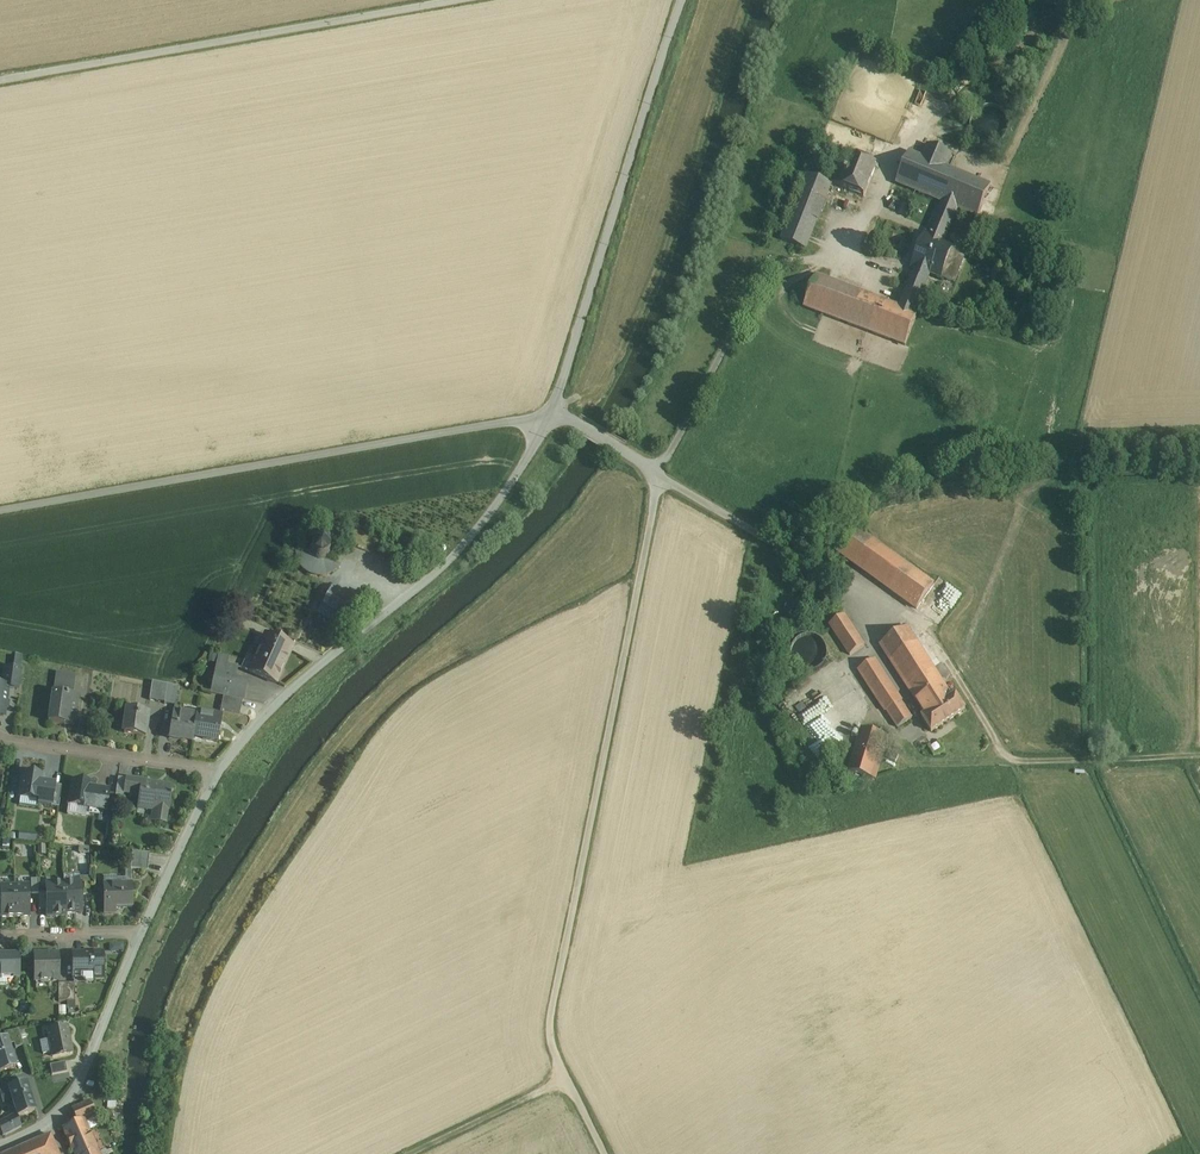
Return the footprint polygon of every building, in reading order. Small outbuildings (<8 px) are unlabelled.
[(922,157),(909,152),(896,183),(943,202),(958,208),(977,217),(990,185),(946,167),(952,154),(928,144),(922,157)] [(867,163),(853,157),(846,173),(839,170),(833,185),(864,197),(876,166),(867,163)] [(831,185),(807,175),(782,240),(805,250),(817,221),(818,221),(826,201),(825,201),(831,185)] [(925,234),(912,266),(916,267),(900,307),(914,313),(930,273),(941,277),(940,279),(953,285),(968,249),(954,243),(953,246),(944,242),(958,208),(943,202),(929,235),(925,234)] [(900,307),(816,276),(804,307),(824,314),(888,339),(905,345),(918,314),(900,307)] [(934,585),(855,527),(837,551),(855,564),(917,609),(934,585)] [(312,544),(313,543),(302,539),(299,545),(293,542),(288,555),(291,565),(299,563),(305,571),(314,575),(324,575),(333,572),(340,565),(337,563),(340,555),(343,556),(344,554),(331,550),(331,552),(330,556),(328,560),(324,562),(322,563),(320,563),(318,563),(316,562),(312,560),(310,556),(309,552),(310,548),(312,544)] [(330,556),(331,552),(330,548),(328,545),(325,542),(321,541),(317,542),(313,543),(312,544),(310,548),(309,552),(310,556),(312,560),(316,562),(318,563),(320,563),(322,563),(324,562),(328,560),(330,556)] [(360,606),(331,589),(322,605),(340,616),(350,622),(360,606)] [(340,616),(322,605),(317,612),(335,623),(340,616)] [(864,646),(844,615),(830,624),(850,655),(864,646)] [(937,674),(907,627),(880,645),(910,691),(937,674)] [(264,632),(256,652),(286,664),(294,645),(264,632)] [(826,660),(827,653),(826,646),(822,640),(816,636),(813,636),(809,635),(802,636),(796,641),(792,647),(791,653),(792,660),(796,666),(802,670),(809,671),(816,670),(822,666),(826,660)] [(256,652),(248,671),(278,684),(286,664),(256,652)] [(229,658),(219,656),(216,672),(235,676),(237,668),(227,666),(229,658)] [(902,701),(874,659),(858,670),(885,712),(886,711),(898,728),(912,719),(901,702),(902,701)] [(60,671),(74,674),(76,667),(61,664),(60,671)] [(14,670),(6,668),(3,687),(8,687),(8,688),(17,689),(20,670),(14,670)] [(235,676),(216,672),(211,694),(223,696),(224,696),(243,700),(244,700),(247,683),(234,680),(235,676)] [(75,676),(57,673),(54,693),(73,696),(75,676)] [(937,674),(910,691),(926,715),(922,717),(931,732),(952,718),(965,710),(956,695),(952,698),(943,683),(937,674)] [(168,685),(152,682),(149,701),(165,703),(168,685)] [(179,687),(168,685),(165,703),(165,704),(175,706),(179,687)] [(0,686),(0,716),(4,717),(8,688),(8,687),(3,687),(0,686)] [(54,693),(53,693),(49,723),(74,726),(78,697),(73,696),(54,693)] [(243,700),(224,696),(223,696),(220,711),(240,715),(243,700)] [(205,701),(203,711),(215,712),(216,703),(205,701)] [(802,702),(795,708),(800,715),(807,710),(802,702)] [(149,712),(127,709),(126,719),(128,719),(126,734),(145,736),(149,712)] [(221,716),(198,712),(197,716),(193,738),(217,742),(221,716)] [(197,716),(174,713),(169,739),(192,743),(193,738),(197,716)] [(885,735),(862,728),(858,741),(849,771),(872,778),(885,735)] [(885,735),(872,778),(876,779),(889,736),(885,735)] [(896,747),(889,759),(895,763),(902,751),(896,747)] [(43,777),(23,774),(19,797),(40,800),(43,777)] [(146,782),(126,779),(124,793),(133,795),(133,793),(140,794),(138,806),(157,809),(155,823),(165,825),(167,811),(170,811),(172,797),(171,796),(172,788),(146,784),(146,782)] [(92,784),(72,781),(69,805),(88,808),(89,808),(92,790),(92,784)] [(109,793),(92,790),(89,808),(88,808),(88,810),(89,810),(102,812),(106,812),(106,811),(108,794),(109,793)] [(88,808),(69,805),(68,814),(88,817),(89,810),(88,810),(88,808)] [(106,811),(106,812),(102,812),(101,819),(111,820),(112,812),(106,811)] [(20,834),(19,840),(37,842),(38,836),(20,834)] [(36,844),(24,844),(24,855),(36,855),(36,844)] [(150,854),(132,852),(130,870),(148,872),(150,854)] [(90,878),(80,878),(80,884),(81,884),(81,896),(90,896),(90,878)] [(55,884),(51,889),(46,889),(47,893),(47,911),(47,917),(65,916),(65,913),(64,884),(55,884)] [(80,884),(64,884),(65,913),(82,913),(81,896),(81,884),(80,884)] [(132,885),(104,886),(104,914),(116,914),(115,907),(132,906),(132,885)] [(14,886),(0,887),(1,918),(15,917),(14,886)] [(29,886),(14,886),(15,917),(29,917),(29,886)] [(47,893),(38,894),(39,912),(47,911),(47,893)] [(111,943),(111,953),(125,952),(125,943),(111,943)] [(59,954),(34,955),(34,982),(59,981),(59,954)] [(85,955),(85,954),(73,954),(73,975),(92,975),(92,979),(103,978),(103,954),(85,955)] [(0,955),(0,978),(20,977),(19,955),(0,955)] [(66,984),(58,984),(59,1002),(67,1002),(66,984)] [(74,1002),(74,984),(66,984),(67,1002),(74,1002)] [(126,998),(119,1021),(129,1024),(136,1001),(126,998)] [(68,1027),(47,1031),(52,1058),(73,1054),(68,1027)] [(19,1030),(4,1033),(6,1040),(7,1040),(9,1046),(14,1044),(16,1049),(24,1046),(19,1030)] [(0,1042),(0,1072),(16,1067),(9,1046),(7,1040),(6,1040),(0,1042)] [(65,1063),(50,1066),(52,1075),(67,1072),(65,1063)] [(0,1080),(0,1091),(0,1092),(9,1089),(17,1087),(14,1076),(0,1080)] [(17,1087),(9,1089),(12,1100),(17,1115),(18,1117),(35,1111),(26,1084),(17,1087)] [(9,1089),(0,1092),(4,1103),(12,1100),(9,1089)] [(89,1102),(72,1109),(78,1123),(84,1120),(84,1121),(95,1116),(89,1102)] [(17,1115),(9,1119),(14,1130),(21,1126),(18,1117),(17,1115)] [(0,1124),(0,1130),(1,1133),(3,1136),(14,1130),(9,1119),(0,1124)] [(84,1120),(78,1123),(63,1129),(74,1153),(98,1153),(84,1121),(84,1120)] [(7,1153),(59,1153),(51,1135),(7,1153)]
